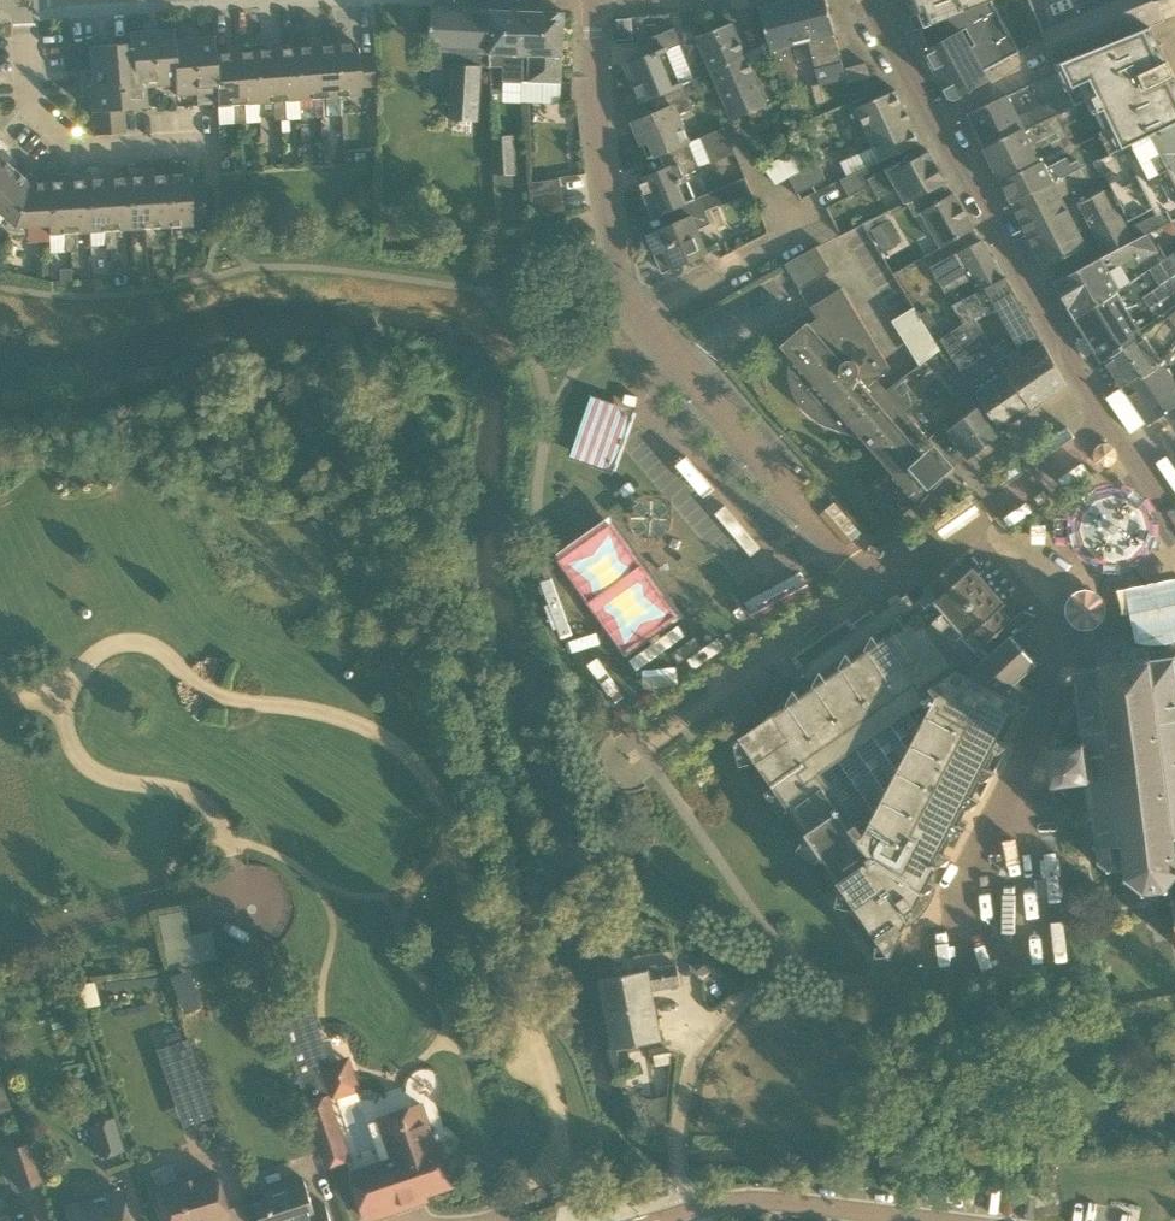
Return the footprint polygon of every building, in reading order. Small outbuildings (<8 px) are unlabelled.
[(790,45),(801,42),(790,0),(761,8),(772,48),(773,48),(783,85),(800,81),(790,45)] [(833,22),(827,0),(790,0),(801,42),(809,40),(821,84),(813,86),(818,104),(826,102),(821,84),(847,77),(848,83),(872,77),(867,62),(844,68),(835,33),(836,32),(833,22)] [(916,14),(920,12),(924,24),(919,26),(921,29),(992,0),(910,0),(916,14)] [(983,68),(1028,43),(1003,0),(992,0),(921,29),(924,50),(949,94),(957,98),(990,80),(983,68)] [(1055,63),(1150,26),(1165,20),(1157,0),(1030,0),(1055,63)] [(489,66),(491,9),(432,6),(431,57),(454,58),(450,119),(478,121),(482,66),(489,66)] [(519,53),(520,11),(511,10),(491,9),(489,66),(491,66),(491,64),(504,65),(503,80),(523,82),(525,53),(519,53)] [(563,55),(566,12),(556,12),(520,11),(519,53),(525,53),(523,82),(524,82),(524,80),(562,82),(563,55)] [(733,119),(735,118),(769,105),(733,22),(697,36),(711,69),(733,119)] [(214,53),(213,36),(199,37),(198,31),(185,33),(186,38),(173,39),(172,29),(158,30),(157,24),(144,25),(144,31),(130,32),(130,42),(89,46),(91,69),(81,70),(83,97),(90,96),(91,111),(93,111),(93,110),(108,109),(123,109),(146,107),(144,86),(174,84),(175,94),(216,91),(217,91),(214,54),(214,53)] [(1117,148),(1174,121),(1174,79),(1174,76),(1174,75),(1168,61),(1167,61),(1150,26),(1055,63),(1067,93),(1068,92),(1074,105),(1092,96),(1099,111),(1105,122),(1117,148)] [(641,101),(651,97),(696,78),(681,84),(667,49),(682,43),(675,27),(648,38),(654,53),(626,64),(641,101)] [(314,38),(314,39),(319,97),(324,97),(325,106),(326,116),(340,115),(339,96),(335,44),(322,45),(321,37),(314,38)] [(295,47),(299,99),(313,98),(314,107),(325,106),(324,97),(319,97),(314,39),(314,38),(307,38),(308,46),(295,47)] [(281,40),(274,41),(279,100),(284,100),(299,99),(295,47),(281,48),(281,40)] [(257,102),(259,102),(273,101),(274,110),(285,110),(284,100),(279,100),(274,41),(267,41),(268,49),(253,50),(257,102)] [(238,104),(244,103),(257,102),(253,50),(241,51),(241,43),(234,44),(238,104)] [(335,44),(339,96),(360,94),(360,86),(374,85),(372,56),(357,58),(356,43),(335,44)] [(227,52),(214,53),(214,54),(217,91),(216,91),(217,105),(233,104),(233,114),(245,113),(244,103),(238,104),(234,44),(227,44),(227,52)] [(660,154),(689,140),(678,114),(692,108),(683,84),(696,79),(696,78),(651,97),(657,112),(634,122),(649,158),(660,154)] [(894,155),(919,144),(921,143),(896,90),(856,107),(881,161),(882,160),(894,155)] [(1022,130),(1074,105),(1068,92),(1067,93),(1018,116),(1007,94),(968,113),(984,147),(1014,132),(1015,133),(1022,130)] [(984,147),(1012,202),(1092,160),(1117,148),(1105,122),(1099,111),(1092,96),(1074,105),(1022,130),(1015,133),(1014,132),(984,147)] [(325,106),(314,107),(315,117),(326,116),(325,106)] [(110,133),(108,109),(93,110),(93,111),(95,134),(110,133)] [(124,132),(123,109),(108,109),(110,133),(124,132)] [(285,110),(274,110),(274,116),(274,120),(280,120),(286,119),(285,110)] [(245,113),(233,114),(234,123),(245,122),(245,113)] [(1117,148),(1092,160),(1100,176),(1105,173),(1129,220),(1154,207),(1157,214),(1128,229),(1127,229),(1133,240),(1174,218),(1174,121),(1117,148)] [(735,153),(725,127),(702,136),(712,162),(735,153)] [(512,135),(495,137),(498,173),(515,171),(512,135)] [(659,213),(694,198),(684,175),(700,168),(689,141),(689,140),(660,154),(666,169),(640,180),(655,215),(660,213),(659,213)] [(947,181),(930,150),(917,158),(914,153),(884,170),(879,162),(882,161),(882,160),(881,161),(841,179),(850,196),(872,184),(879,196),(897,186),(906,201),(947,181)] [(790,178),(796,175),(785,156),(767,167),(778,184),(790,178)] [(16,171),(6,162),(0,158),(0,159),(0,190),(16,171)] [(1088,182),(1100,176),(1092,160),(1012,202),(1028,234),(1070,213),(1061,197),(1088,183),(1088,182)] [(790,178),(798,193),(827,179),(819,163),(796,175),(790,178)] [(11,235),(28,183),(23,178),(16,171),(0,190),(0,214),(4,218),(0,223),(0,226),(11,235)] [(204,186),(189,187),(188,173),(168,174),(171,226),(192,225),(191,216),(206,215),(204,186)] [(150,227),(156,227),(171,226),(168,174),(154,175),(147,176),(150,227)] [(130,228),(145,228),(150,227),(147,176),(140,176),(127,177),(130,228)] [(114,178),(106,178),(110,230),(116,229),(130,228),(127,177),(114,178)] [(730,202),(752,192),(746,177),(723,187),(730,202)] [(90,231),(104,230),(110,230),(106,178),(100,178),(87,179),(90,231)] [(73,180),(66,180),(68,232),(75,232),(90,231),(87,179),(73,180)] [(48,234),(64,233),(68,232),(66,180),(60,181),(45,182),(48,224),(48,234)] [(942,247),(975,228),(954,193),(953,193),(948,182),(947,181),(906,201),(907,202),(915,216),(922,212),(942,247)] [(36,182),(28,183),(11,235),(27,234),(27,226),(48,224),(45,182),(36,182)] [(1079,202),(1106,254),(1133,241),(1133,240),(1127,229),(1128,229),(1107,188),(1079,202)] [(534,214),(565,210),(562,189),(531,193),(534,214)] [(711,223),(706,212),(699,197),(694,199),(694,198),(659,213),(660,213),(660,215),(667,212),(672,224),(647,234),(663,272),(708,253),(698,229),(711,223)] [(884,252),(901,241),(885,212),(864,223),(869,231),(871,230),(884,252)] [(1045,268),(1047,267),(1087,247),(1070,213),(1028,234),(1045,268)] [(150,227),(145,228),(145,237),(157,237),(156,227),(150,227)] [(110,230),(104,230),(105,240),(116,239),(116,229),(110,230)] [(68,232),(64,233),(65,242),(76,241),(75,232),(68,232)] [(1133,241),(1106,254),(1055,281),(1076,317),(1166,257),(1158,244),(1155,245),(1147,233),(1133,241)] [(157,237),(145,237),(146,247),(157,246),(157,237)] [(116,239),(105,240),(105,245),(106,249),(117,249),(116,239)] [(1004,278),(984,243),(982,240),(930,266),(946,292),(975,277),(982,289),(1004,278)] [(76,241),(65,242),(65,252),(71,251),(72,251),(76,251),(76,241)] [(830,271),(817,247),(817,246),(785,264),(801,289),(830,271)] [(1103,361),(1143,334),(1143,335),(1169,316),(1170,316),(1174,312),(1174,251),(1166,257),(1076,317),(1103,361)] [(1025,356),(1045,343),(1007,277),(1004,278),(982,289),(983,289),(953,305),(963,322),(975,317),(996,305),(1019,346),(1025,356)] [(891,368),(842,288),(811,306),(818,318),(810,324),(808,321),(781,345),(791,356),(790,360),(789,371),(791,381),(794,391),(798,401),(804,409),(812,417),(821,423),(831,427),(862,438),(892,472),(875,487),(884,496),(877,502),(885,511),(878,517),(887,528),(918,501),(920,504),(945,477),(944,476),(942,478),(925,476),(935,445),(907,413),(887,390),(877,379),(891,368)] [(1170,316),(1169,316),(1143,335),(1143,334),(1103,361),(1104,361),(1106,361),(1122,385),(1139,373),(1142,377),(1163,363),(1174,348),(1174,312),(1170,316)] [(995,350),(995,351),(975,317),(963,322),(940,338),(970,382),(982,388),(975,392),(982,402),(981,404),(1001,430),(1031,409),(1006,369),(995,350)] [(1031,409),(1068,384),(1045,343),(1025,356),(1019,346),(1015,347),(1011,341),(995,350),(1006,369),(1031,409)] [(1173,377),(1163,363),(1142,377),(1139,373),(1122,385),(1149,424),(1174,406),(1174,375),(1173,377)] [(887,390),(907,413),(921,400),(902,379),(887,390)] [(1003,432),(1001,430),(981,404),(948,429),(969,458),(1003,432)] [(1019,535),(1046,594),(1085,576),(1059,517),(1019,535)] [(924,890),(961,820),(1029,690),(1019,679),(1037,662),(1012,633),(991,652),(984,645),(1012,620),(1001,608),(1006,604),(972,567),(968,570),(957,558),(925,587),(928,590),(913,602),(907,594),(801,667),(814,686),(741,737),(740,737),(734,741),(740,765),(757,760),(774,786),(765,792),(782,816),(791,809),(807,834),(798,848),(817,862),(824,857),(841,883),(836,903),(853,907),(857,905),(877,935),(876,954),(890,953),(891,954),(905,926),(911,922),(916,918),(921,914),(926,908),(930,902),(933,895),(924,890)] [(678,663),(702,646),(695,637),(671,653),(678,663)] [(1097,653),(1099,666),(1077,669),(1075,667),(1074,666),(1072,665),(1070,665),(1066,665),(1063,668),(1062,671),(1062,675),(1064,678),(1067,680),(1070,681),(1076,680),(1078,697),(1073,698),(1074,701),(1078,701),(1079,705),(1068,706),(1062,713),(1064,722),(1070,727),(1082,726),(1082,728),(1078,728),(1078,732),(1082,731),(1083,738),(1082,740),(1065,742),(1064,738),(1060,734),(1054,735),(1051,739),(1052,744),(1048,741),(1045,745),(1049,748),(1050,755),(1053,756),(1055,768),(1052,771),(1053,778),(1050,782),(1054,784),(1056,781),(1086,777),(1089,778),(1090,785),(1085,786),(1085,789),(1086,789),(1089,814),(1089,817),(1094,817),(1097,843),(1093,844),(1093,847),(1098,847),(1099,860),(1096,862),(1098,865),(1101,863),(1108,868),(1107,871),(1110,872),(1111,869),(1119,868),(1121,871),(1124,869),(1122,867),(1125,863),(1127,875),(1123,878),(1124,881),(1128,879),(1143,889),(1142,894),(1145,895),(1146,890),(1164,888),(1167,892),(1168,891),(1171,897),(1174,917),(1174,654),(1174,655),(1151,659),(1149,645),(1146,645),(1146,646),(1135,647),(1135,645),(1111,648),(1112,650),(1101,651),(1100,651),(1097,651),(1097,653)] [(190,934),(162,940),(168,968),(219,957),(213,931),(211,929),(190,934)] [(701,952),(691,962),(703,975),(713,966),(701,952)] [(677,964),(600,978),(614,1048),(662,1039),(652,990),(681,985),(677,964)] [(323,1041),(317,1024),(307,995),(275,1006),(290,1052),(323,1041)] [(190,1048),(168,1056),(182,1096),(204,1088),(190,1048)] [(671,1051),(654,1055),(656,1064),(673,1061),(671,1051)] [(357,1088),(346,1056),(330,1062),(331,1065),(299,1076),(307,1101),(304,1102),(326,1168),(352,1159),(331,1096),(357,1088)] [(0,1095),(0,1112),(10,1109),(5,1094),(0,1095)] [(665,1131),(661,1120),(668,1100),(641,1107),(644,1119),(648,1118),(655,1134),(665,1131)] [(351,1173),(367,1220),(401,1209),(403,1207),(403,1206),(404,1204),(404,1203),(403,1202),(457,1184),(443,1142),(435,1145),(422,1104),(380,1118),(394,1159),(351,1173)] [(97,1157),(122,1150),(112,1116),(87,1124),(97,1157)] [(42,1183),(28,1143),(4,1150),(18,1191),(42,1183)] [(227,1218),(213,1171),(156,1188),(165,1220),(215,1220),(227,1218)] [(326,1203),(314,1207),(305,1178),(265,1192),(267,1199),(255,1203),(261,1220),(332,1220),(326,1203)] [(120,1190),(64,1207),(69,1220),(129,1220),(120,1190)] [(25,1199),(5,1206),(8,1214),(0,1216),(0,1220),(32,1220),(25,1199)]
